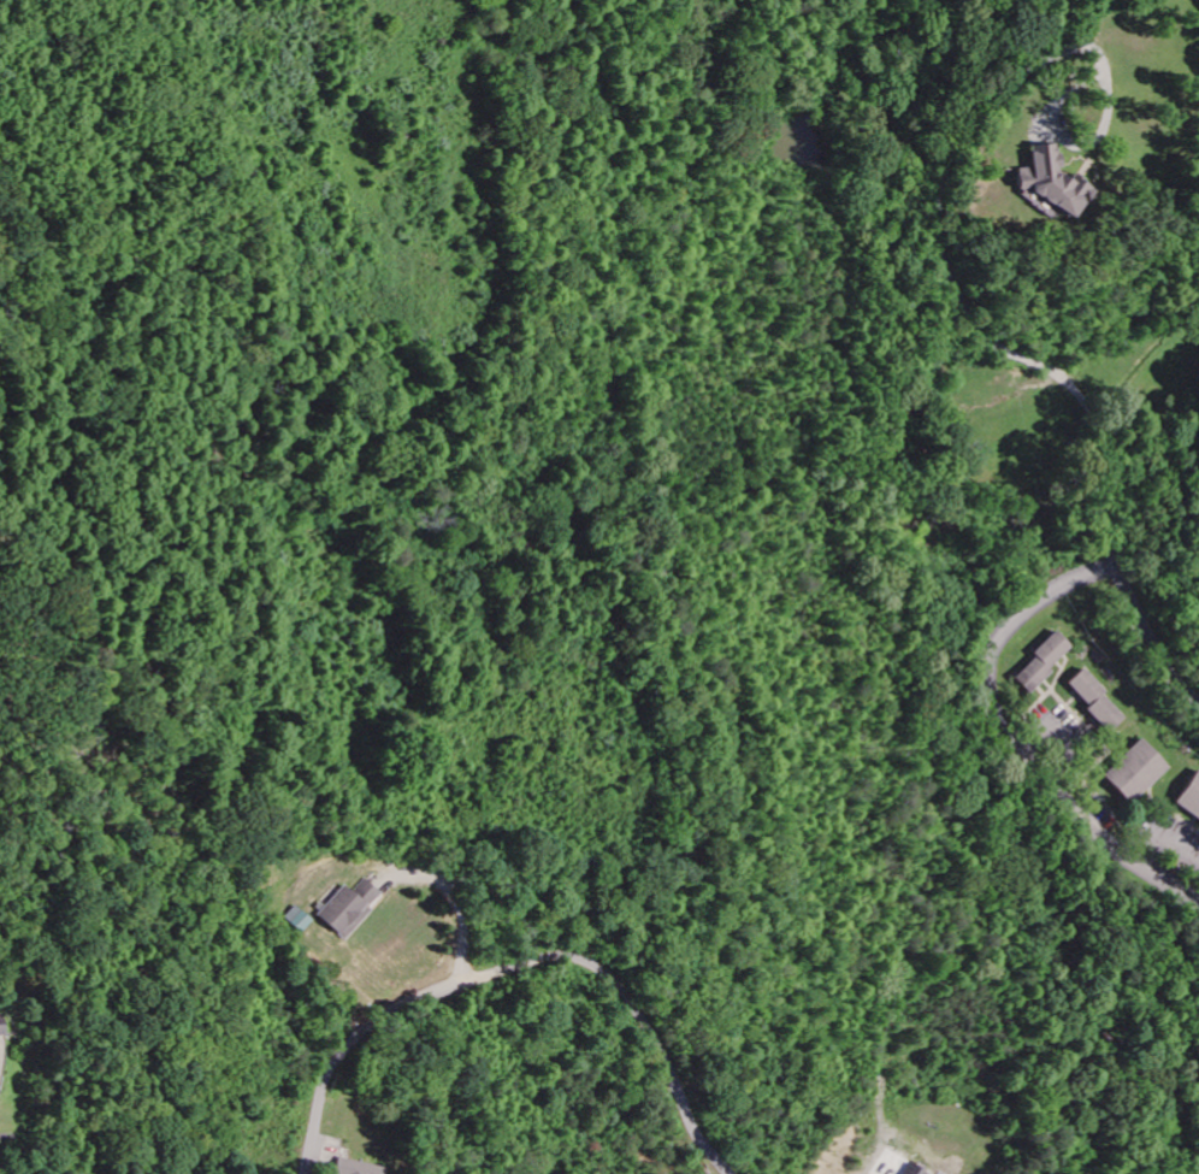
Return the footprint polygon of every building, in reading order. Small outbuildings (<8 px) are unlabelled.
[(1071,219),(1089,187),(1072,177),(1070,181),(1055,172),(1057,168),(1055,143),(1026,146),(1028,168),(1014,169),(1016,189),(1021,189),(1071,219)] [(1071,648),(1058,633),(1011,677),(1028,695),(1053,672),(1049,668),(1071,648)] [(1065,686),(1110,733),(1127,716),(1082,670),(1065,686)] [(1129,807),(1169,769),(1141,739),(1101,777),(1129,807)] [(1198,769),(1177,803),(1198,818),(1198,770),(1198,769)] [(383,896),(364,880),(352,894),(343,886),(316,916),(343,941),(383,896)] [(314,921),(297,907),(286,919),(303,933),(314,921)] [(383,1169),(337,1159),(333,1173),(382,1173),(383,1169)]
